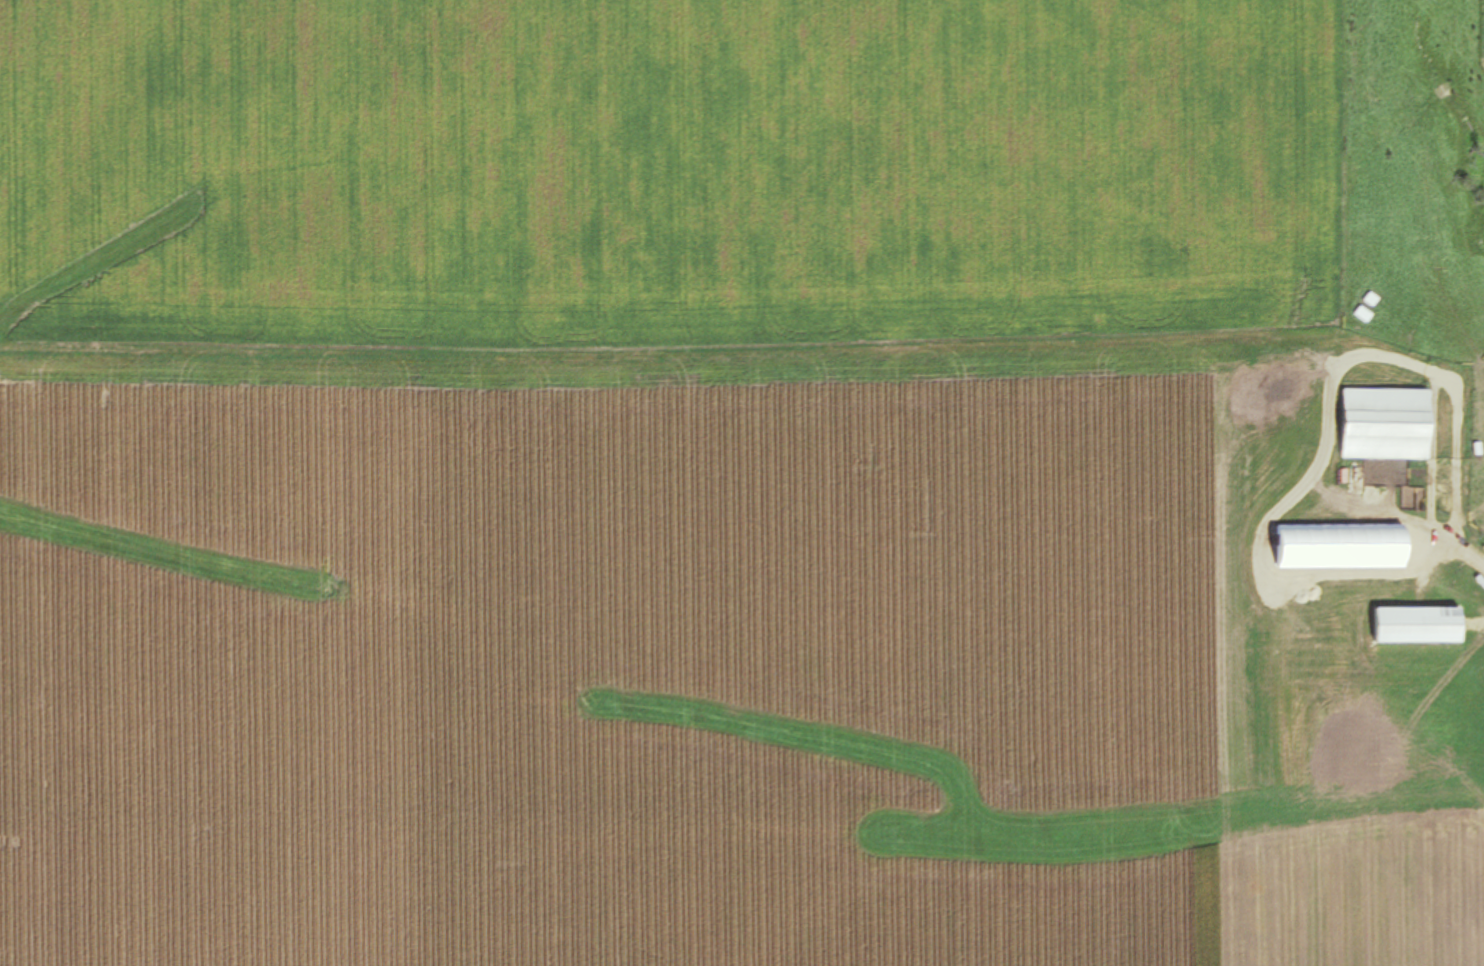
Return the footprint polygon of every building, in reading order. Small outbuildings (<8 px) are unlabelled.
[(1430,389),(1345,389),(1344,458),(1430,459),(1430,389)] [(1406,585),(1406,553),(1376,553),(1376,585),(1406,585)] [(1462,608),(1378,608),(1378,643),(1462,643),(1462,608)]
